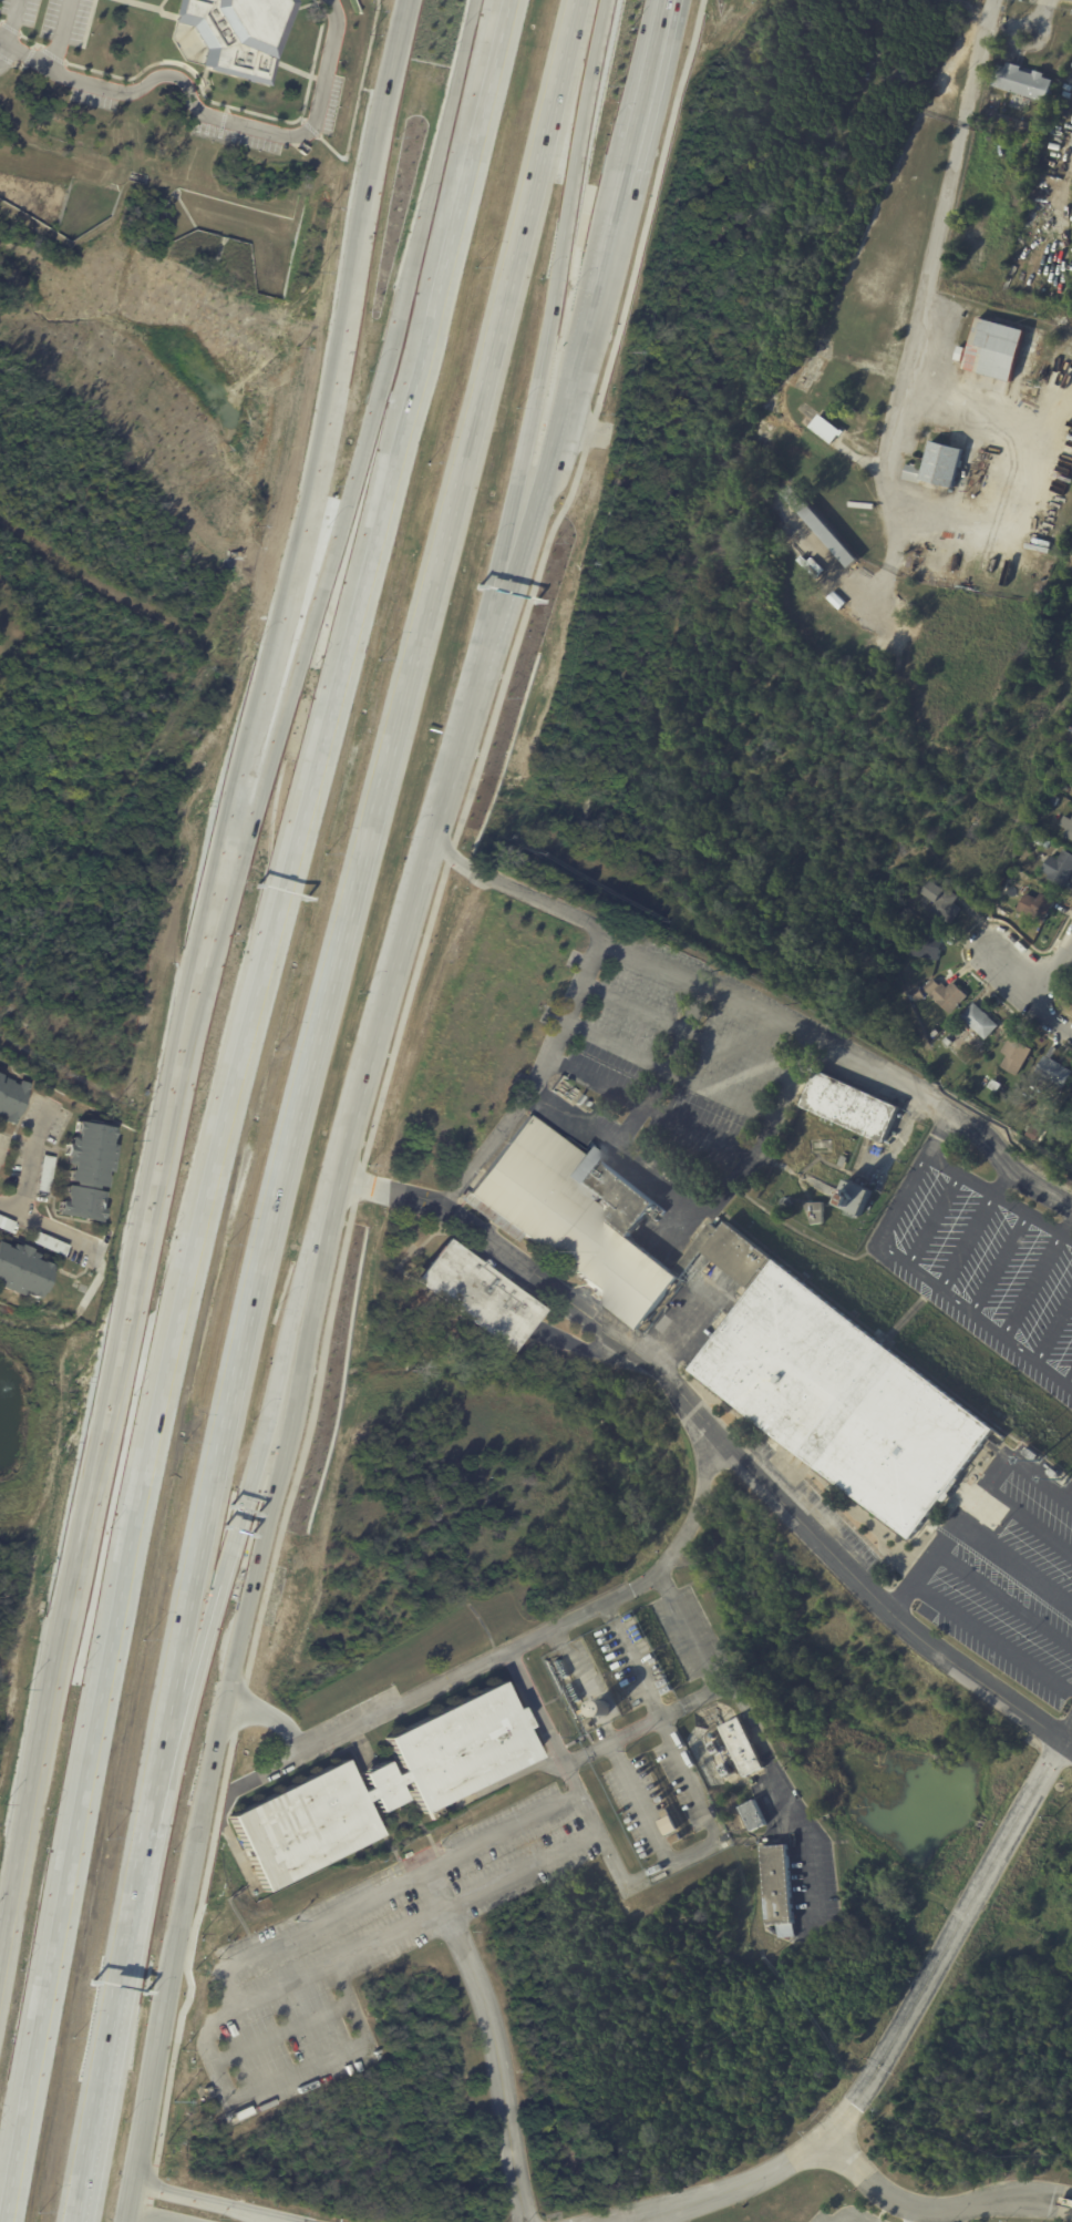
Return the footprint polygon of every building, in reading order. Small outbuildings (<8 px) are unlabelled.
[(174,22),(203,28),(194,69),(267,83),(273,54),(274,54),(284,0),(179,0),(174,22)] [(1011,62),(1022,65),(1021,70),(1033,73),(1034,70),(1045,72),(1044,76),(1052,79),(1045,101),(992,85),(998,64),(1006,66),(1006,65),(1007,65),(1008,62),(1011,62)] [(1018,328),(1025,330),(1011,381),(965,369),(966,362),(955,359),(959,346),(969,349),(978,317),(1018,328)] [(808,429),(832,443),(840,429),(816,415),(808,429)] [(773,426),(770,433),(756,427),(760,419),(773,426)] [(961,450),(951,489),(919,480),(918,483),(901,479),(905,464),(909,465),(910,463),(916,464),(916,467),(921,469),(928,441),(961,450)] [(856,561),(848,569),(783,494),(791,487),(857,561),(856,561)] [(1062,836),(1071,816),(1071,841),(1062,836)] [(1050,842),(1045,850),(1031,841),(1035,834),(1050,842)] [(1062,850),(1071,855),(1071,873),(1063,889),(1047,880),(1049,876),(1041,871),(1049,856),(1056,860),(1062,850)] [(957,897),(952,903),(960,909),(948,925),(927,911),(932,903),(928,900),(922,907),(916,902),(920,894),(919,894),(929,881),(941,890),(942,888),(957,897)] [(1041,894),(1054,901),(1043,924),(1016,911),(1024,893),(1035,900),(1039,894),(1041,894)] [(941,936),(938,961),(908,956),(910,938),(917,939),(918,933),(941,936)] [(940,984),(945,989),(951,982),(966,997),(948,1015),(922,989),(931,979),(938,985),(940,984)] [(922,997),(924,999),(915,1003),(914,1001),(910,1002),(908,996),(910,995),(908,991),(917,986),(922,997)] [(973,1004),(983,1013),(985,1013),(988,1017),(998,1027),(985,1041),(960,1017),(972,1003),(973,1004)] [(948,1046),(947,1048),(940,1042),(945,1037),(951,1043),(948,1046)] [(1011,1038),(1032,1051),(1016,1078),(999,1068),(1006,1056),(1000,1053),(1009,1037),(1011,1038)] [(1045,1057),(1049,1059),(1049,1058),(1071,1072),(1062,1089),(1033,1074),(1043,1056),(1045,1057)] [(898,1108),(883,1144),(798,1107),(814,1069),(899,1107),(898,1108)] [(4,1116),(0,1114),(0,1081),(2,1076),(14,1081),(13,1083),(18,1085),(20,1081),(30,1085),(25,1094),(28,1095),(28,1096),(19,1116),(16,1114),(11,1124),(2,1120),(4,1116)] [(1000,1085),(996,1094),(987,1088),(991,1079),(1000,1085)] [(1031,1099),(1025,1096),(1029,1089),(1034,1093),(1031,1099)] [(1048,1114),(1038,1108),(1042,1102),(1051,1106),(1048,1114)] [(586,1146),(657,1202),(630,1236),(676,1272),(713,1222),(722,1229),(729,1220),(776,1258),(753,1289),(705,1251),(684,1278),(682,1277),(640,1330),(597,1296),(592,1301),(586,1296),(590,1290),(519,1235),(513,1241),(457,1198),(480,1169),(482,1171),(526,1114),(576,1154),(583,1145),(586,1146)] [(113,1145),(107,1171),(102,1170),(100,1176),(102,1176),(100,1187),(94,1186),(93,1191),(100,1192),(97,1202),(95,1202),(94,1208),(100,1209),(97,1219),(99,1219),(97,1222),(54,1214),(55,1211),(54,1210),(56,1200),(61,1201),(62,1196),(60,1196),(63,1185),(70,1186),(71,1181),(63,1180),(64,1169),(66,1170),(68,1165),(63,1164),(64,1156),(62,1155),(64,1143),(68,1144),(69,1137),(73,1138),(74,1132),(73,1132),(75,1120),(112,1127),(110,1139),(107,1138),(106,1144),(113,1145)] [(40,1154),(52,1156),(44,1191),(33,1189),(40,1154)] [(843,1168),(836,1165),(841,1155),(847,1158),(843,1168)] [(844,1178),(872,1190),(862,1216),(832,1202),(843,1178),(844,1178)] [(824,1204),(824,1223),(813,1226),(805,1202),(824,1202),(824,1204)] [(6,1233),(0,1231),(0,1216),(11,1221),(6,1233)] [(60,1256),(27,1241),(32,1230),(65,1245),(60,1256)] [(458,1250),(499,1283),(499,1282),(533,1308),(498,1352),(409,1280),(442,1237),(458,1250)] [(14,1297),(0,1291),(0,1245),(2,1246),(1,1248),(8,1250),(10,1245),(17,1248),(18,1245),(20,1246),(29,1250),(28,1252),(34,1256),(33,1260),(37,1262),(38,1261),(48,1266),(45,1273),(47,1274),(39,1294),(33,1292),(30,1299),(17,1292),(14,1297)] [(807,1283),(997,1430),(911,1539),(692,1369),(776,1259),(807,1283)] [(1039,1455),(1033,1463),(1023,1453),(1029,1446),(1039,1455)] [(1054,1478),(1048,1474),(1052,1468),(1059,1473),(1054,1478)] [(519,1711),(526,1726),(520,1728),(535,1757),(423,1813),(405,1780),(396,1784),(403,1799),(380,1811),(372,1796),(363,1801),(381,1835),(267,1893),(228,1815),(341,1759),(358,1792),(368,1788),(360,1772),(384,1760),(392,1774),(401,1770),(384,1737),(496,1680),(511,1708),(516,1706),(519,1711)] [(736,1718),(761,1769),(741,1778),(717,1728),(736,1718)] [(765,1823),(750,1831),(738,1806),(754,1799),(765,1823)] [(442,1806),(446,1814),(434,1820),(430,1812),(442,1806)] [(792,1937),(777,1938),(776,1925),(766,1925),(761,1846),(787,1844),(793,1924),(794,1936),(792,1937)] [(203,2089),(208,2087),(212,2097),(206,2099),(203,2089)]
